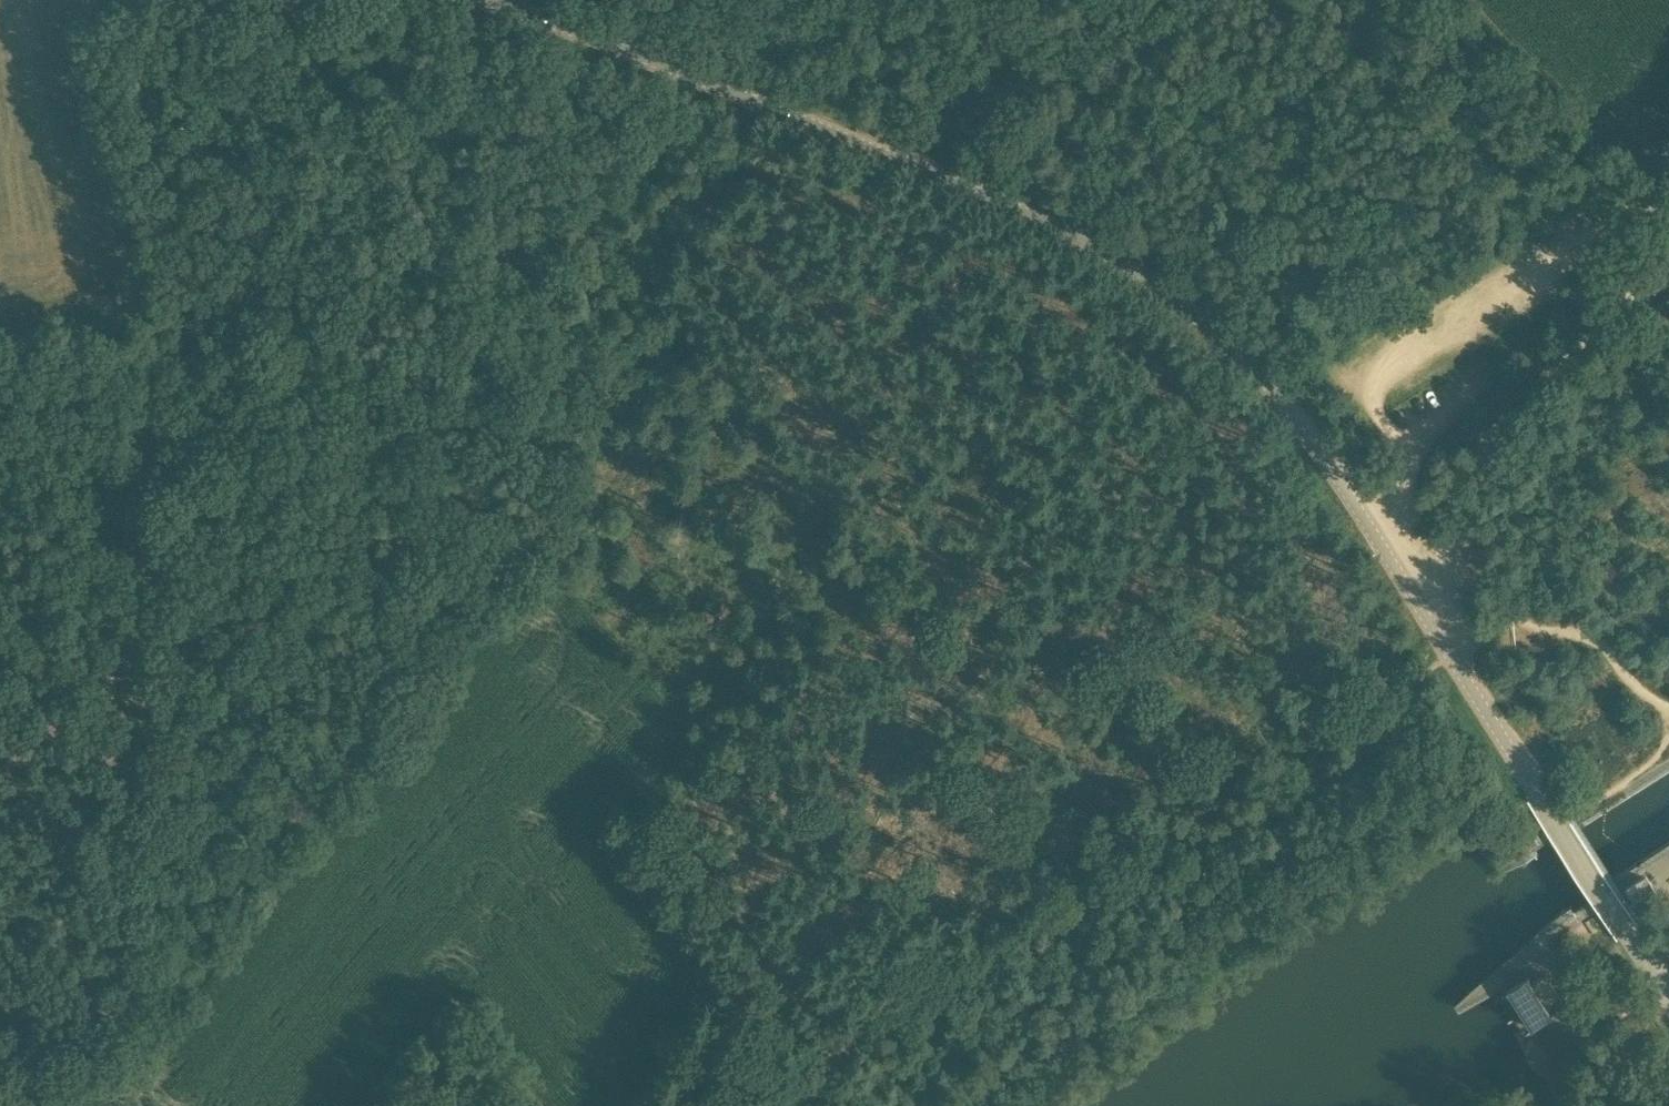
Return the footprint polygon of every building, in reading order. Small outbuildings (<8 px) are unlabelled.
[(1656,887),(1651,878),(1630,891),(1635,900),(1656,887)] [(1508,989),(1532,1028),(1554,1014),(1553,1012),(1552,1013),(1548,1006),(1561,998),(1545,973),(1532,981),(1529,978),(1531,977),(1530,975),(1508,989)]
